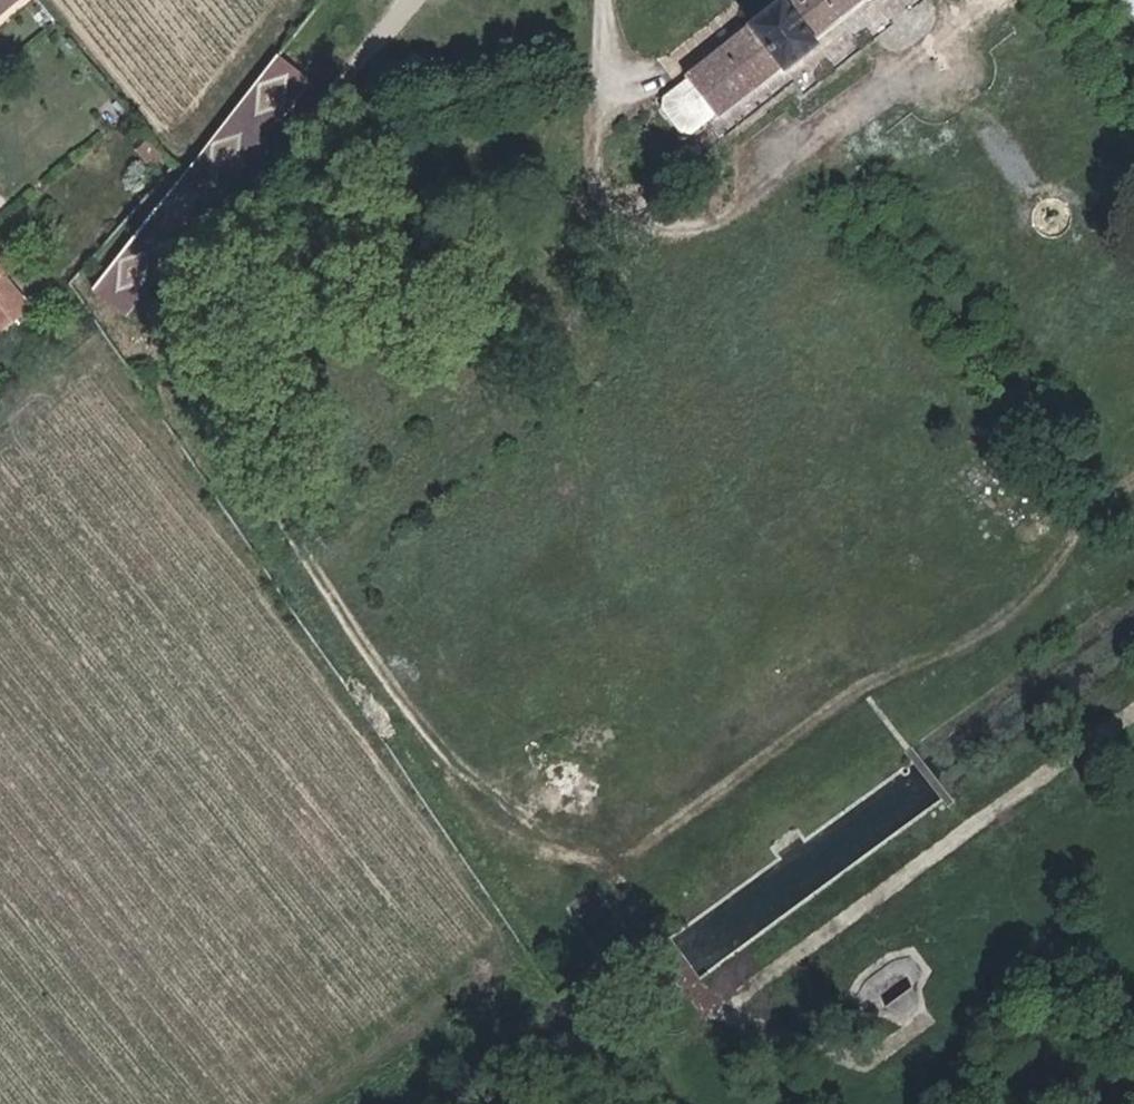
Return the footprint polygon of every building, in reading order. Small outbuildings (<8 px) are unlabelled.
[(5,31),(45,0),(0,0),(0,24),(5,31)] [(740,133),(743,130),(797,88),(797,87),(812,104),(887,46),(893,51),(899,54),(903,55),(915,54),(945,28),(944,12),(944,2),(947,0),(800,0),(699,78),(729,119),(740,133)] [(1133,12),(1133,0),(1124,0),(1133,12)] [(323,92),(292,65),(285,74),(196,181),(109,290),(132,322),(207,233),(313,105),(323,92)] [(42,269),(30,253),(0,279),(0,323),(16,343),(54,311),(30,281),(42,269)]
